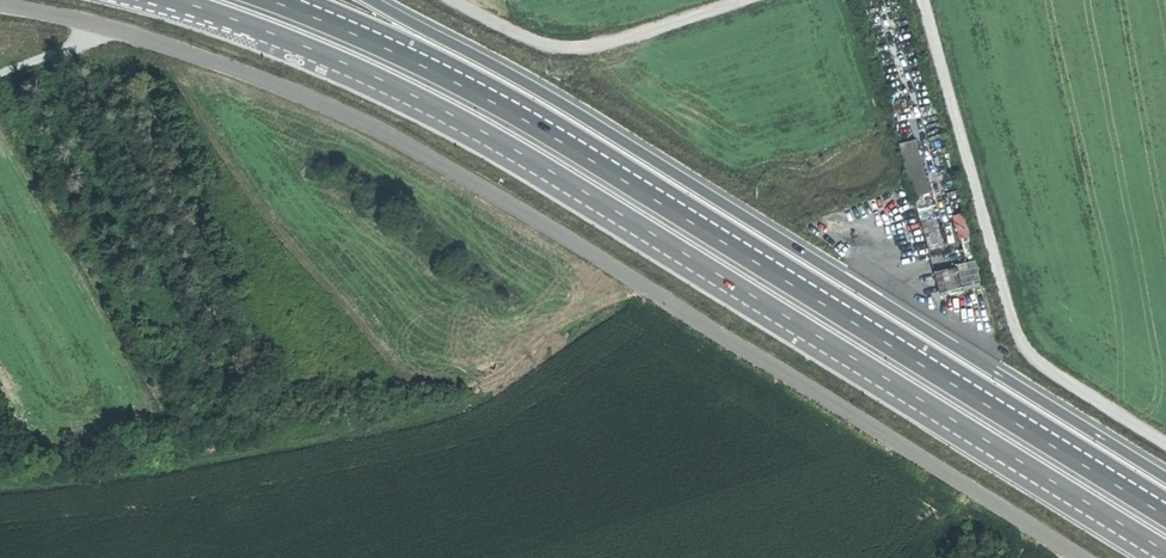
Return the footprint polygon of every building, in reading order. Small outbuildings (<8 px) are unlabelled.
[(934,205),(921,209),(933,249),(946,245),(934,205)] [(969,259),(977,259),(974,236),(967,237),(969,259)] [(934,267),(939,288),(948,286),(960,283),(955,262),(934,267)] [(952,300),(948,286),(939,288),(943,302),(952,300)]
